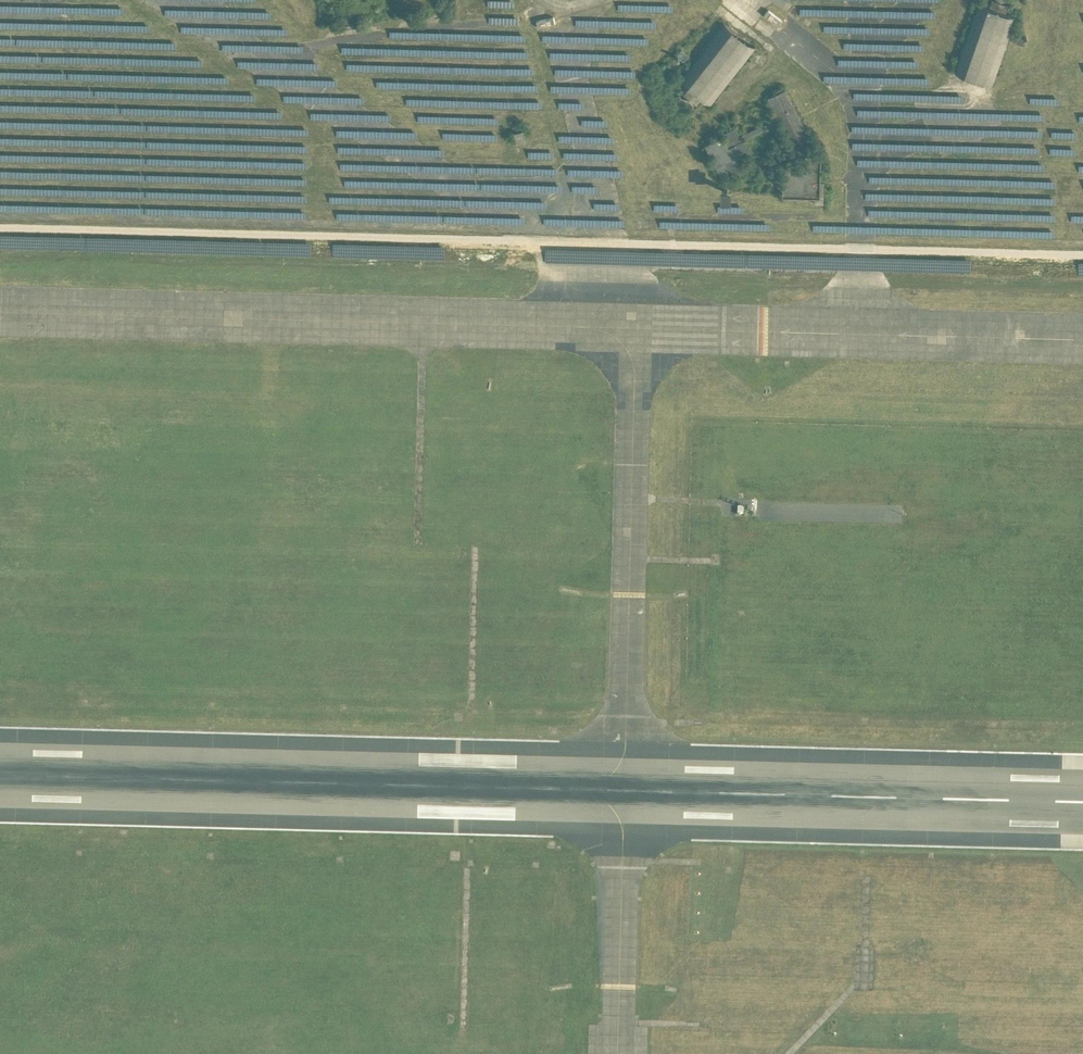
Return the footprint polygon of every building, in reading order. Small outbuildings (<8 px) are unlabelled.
[(977,2),(954,71),(993,85),(1017,16),(1005,12),(1008,4),(998,0),(991,0),(989,6),(977,2)] [(768,9),(764,14),(778,25),(783,20),(768,9)] [(536,20),(538,27),(556,23),(554,16),(536,20)] [(724,22),(679,79),(689,87),(683,93),(697,104),(702,97),(712,105),(757,47),(724,22)] [(1024,37),(1018,35),(1016,42),(1025,45),(1027,38),(1026,37),(1026,36),(1024,35),(1024,37)] [(688,55),(681,49),(677,55),(678,56),(677,57),(678,58),(679,57),(684,61),(688,55)] [(813,144),(784,88),(768,97),(778,117),(742,135),(744,138),(780,121),(797,152),(813,144)] [(523,129),(514,131),(517,142),(526,140),(523,129)] [(805,163),(784,162),(783,195),(815,196),(814,203),(821,203),(822,196),(819,196),(821,154),(805,154),(805,163)]
